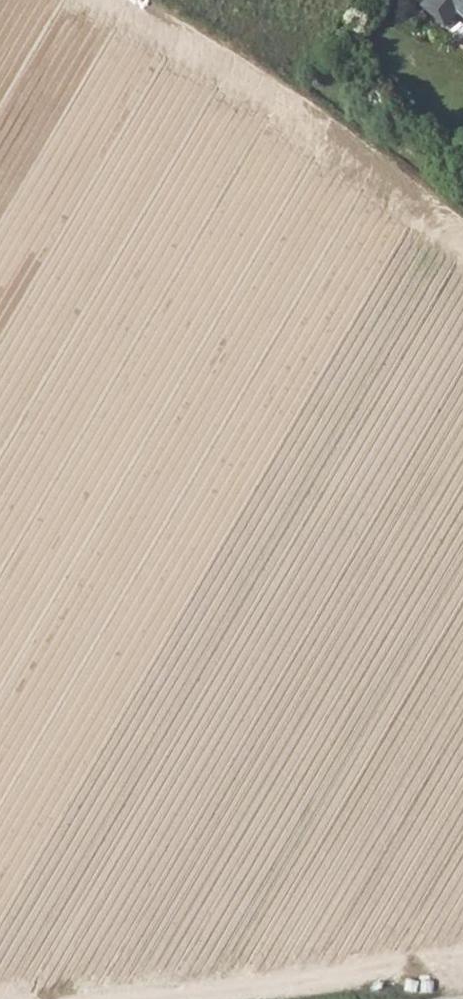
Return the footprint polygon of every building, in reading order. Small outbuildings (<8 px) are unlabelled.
[(444,0),(462,15),(462,0),(445,0),(444,0)]
